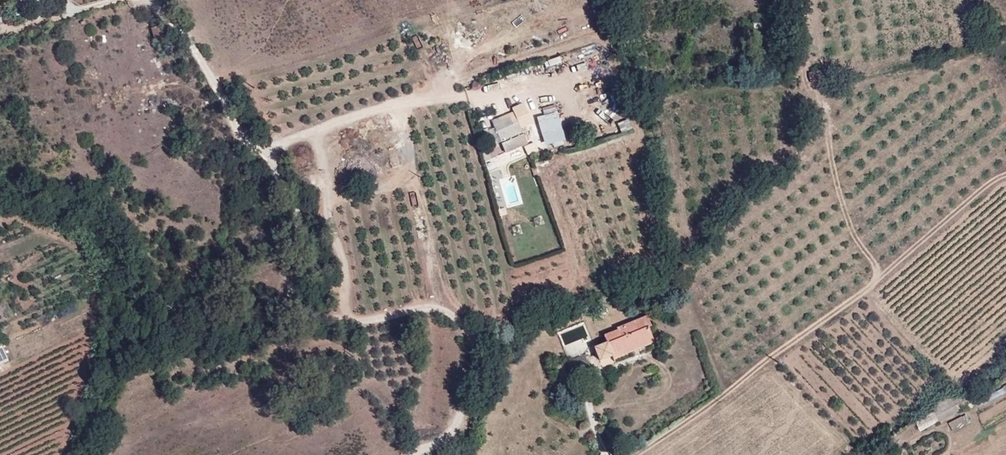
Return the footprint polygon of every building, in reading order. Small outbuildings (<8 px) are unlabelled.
[(154,39),(166,35),(162,25),(151,28),(154,39)] [(544,144),(565,141),(559,105),(544,107),(545,115),(540,116),(544,144)] [(499,119),(493,122),(499,137),(502,143),(523,134),(517,120),(512,122),(510,118),(508,118),(500,122),(499,119)] [(484,152),(491,169),(513,160),(509,151),(502,154),(499,146),(484,152)] [(608,344),(596,349),(601,361),(613,356),(613,358),(633,351),(632,346),(644,342),(645,346),(654,342),(648,326),(650,325),(646,315),(617,327),(618,329),(604,335),(608,344)] [(633,351),(645,346),(644,342),(632,346),(633,351)] [(9,358),(3,345),(0,347),(0,362),(9,358)] [(578,377),(591,371),(584,354),(571,360),(578,377)] [(317,370),(319,376),(337,370),(335,364),(317,370)] [(559,384),(569,380),(563,364),(552,367),(559,384)]
